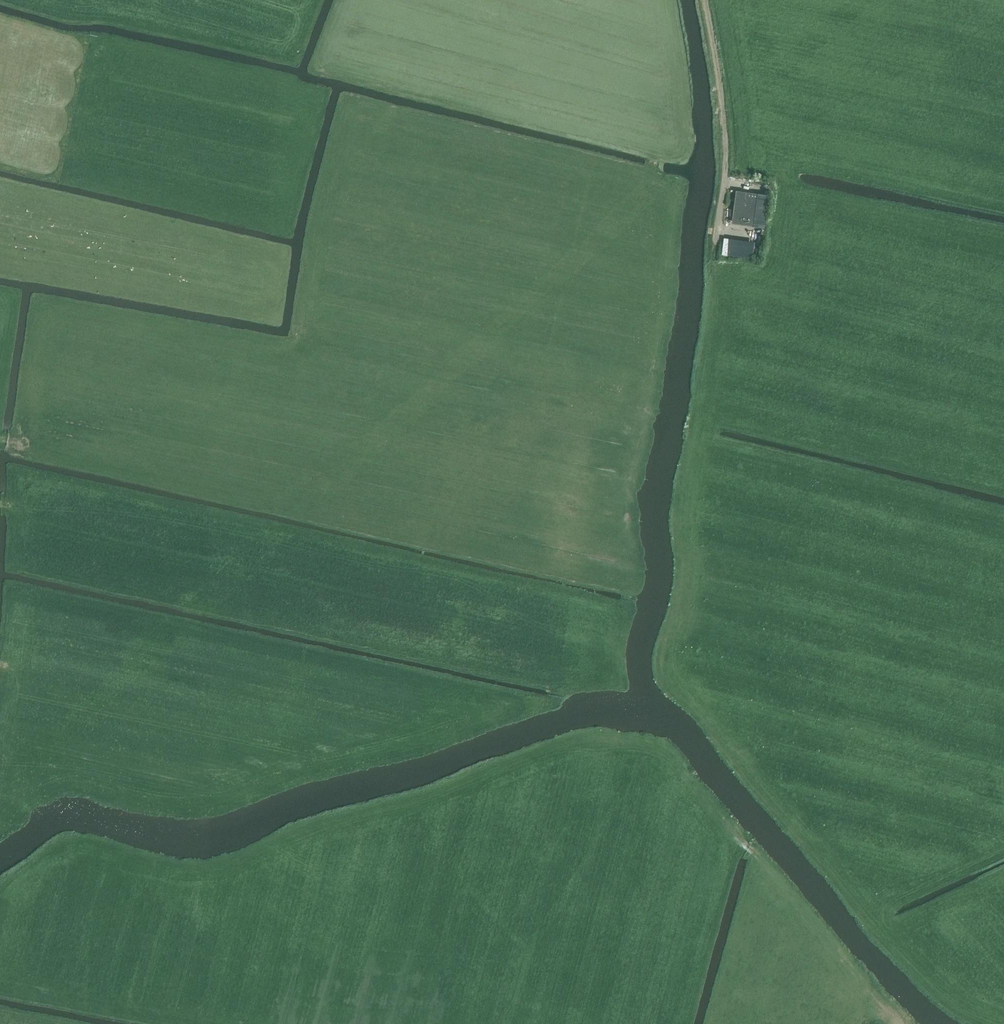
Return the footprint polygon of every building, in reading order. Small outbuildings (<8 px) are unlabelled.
[(734,222),(753,225),(757,195),(738,193),(734,222)]
